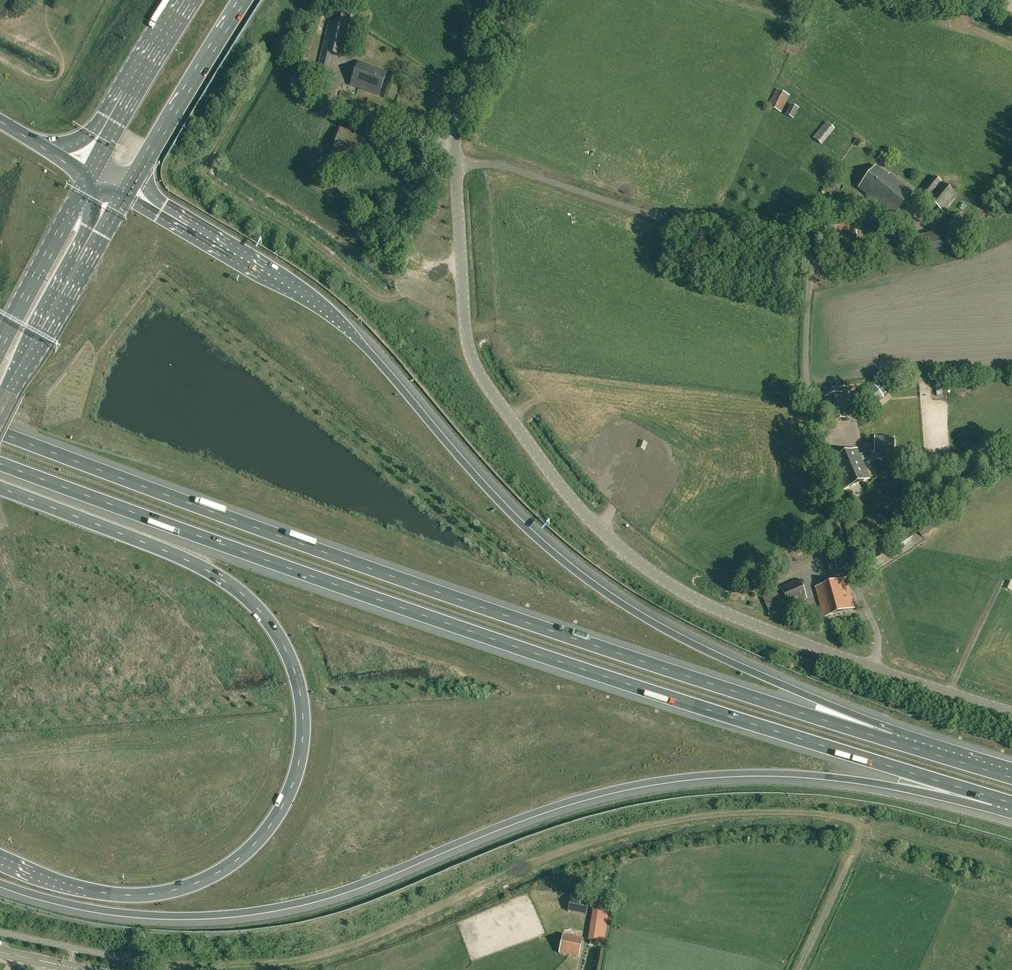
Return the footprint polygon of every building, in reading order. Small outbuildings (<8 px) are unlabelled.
[(343,10),(341,16),(331,13),(318,66),(327,68),(330,54),(344,57),(354,19),(350,18),(352,11),(343,10)] [(293,48),(292,57),(308,59),(309,50),(293,48)] [(359,61),(350,86),(380,96),(388,72),(359,61)] [(785,92),(777,89),(768,106),(781,112),(790,95),(785,92)] [(785,114),(794,119),(800,108),(791,104),(785,114)] [(813,137),(822,144),(835,129),(826,122),(813,137)] [(340,129),(328,163),(344,168),(347,161),(362,165),(371,140),(340,129)] [(892,219),(913,193),(890,173),(888,175),(877,166),(859,188),(871,198),(869,200),(892,219)] [(934,176),(922,190),(930,197),(928,199),(943,212),(957,196),(934,176)] [(853,213),(824,218),(828,246),(858,240),(853,213)] [(406,288),(396,290),(398,299),(408,298),(406,288)] [(858,397),(868,410),(884,398),(874,384),(858,397)] [(826,397),(832,422),(848,418),(841,393),(826,397)] [(874,436),(873,454),(895,455),(896,437),(874,436)] [(649,442),(641,438),(638,445),(645,449),(649,442)] [(831,460),(844,489),(869,478),(857,449),(831,460)] [(917,528),(922,536),(936,527),(931,520),(917,528)] [(827,560),(830,571),(843,567),(840,557),(827,560)] [(747,575),(745,569),(733,575),(736,580),(747,575)] [(780,587),(781,589),(763,597),(770,614),(807,598),(799,579),(780,587)] [(824,617),(854,609),(846,579),(816,587),(824,617)] [(1008,580),(1004,587),(1011,591),(1011,589),(1011,582),(1008,580)] [(595,898),(589,940),(605,942),(611,900),(595,898)] [(589,903),(587,903),(571,900),(570,903),(568,911),(587,915),(589,903)] [(563,935),(559,954),(579,958),(583,939),(563,935)]
